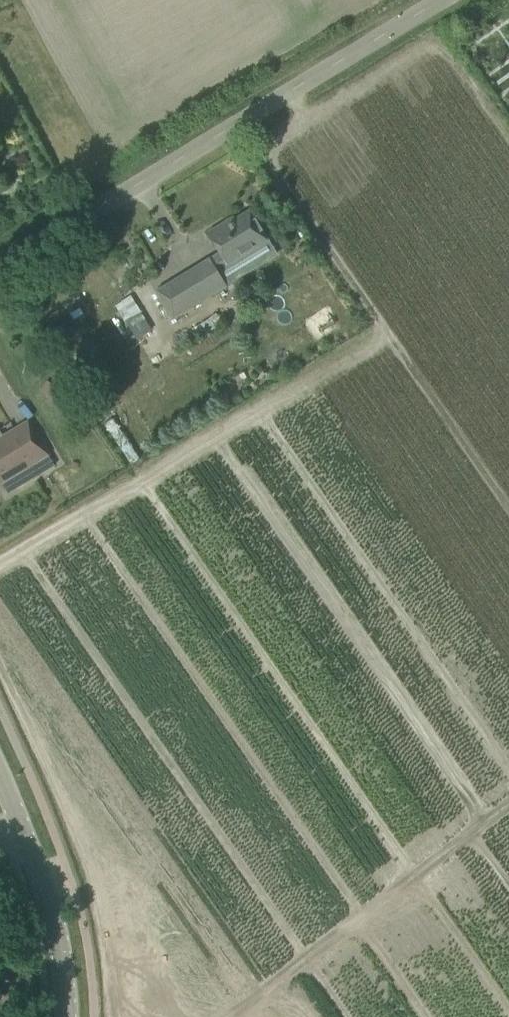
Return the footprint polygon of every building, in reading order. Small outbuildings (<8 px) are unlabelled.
[(208,233),(220,253),(155,292),(172,320),(227,286),(217,271),(268,240),(261,227),(250,210),(228,224),(226,221),(208,233)] [(129,283),(121,290),(126,296),(134,288),(129,283)] [(1,484),(49,455),(28,421),(0,438),(0,483),(1,484)]
